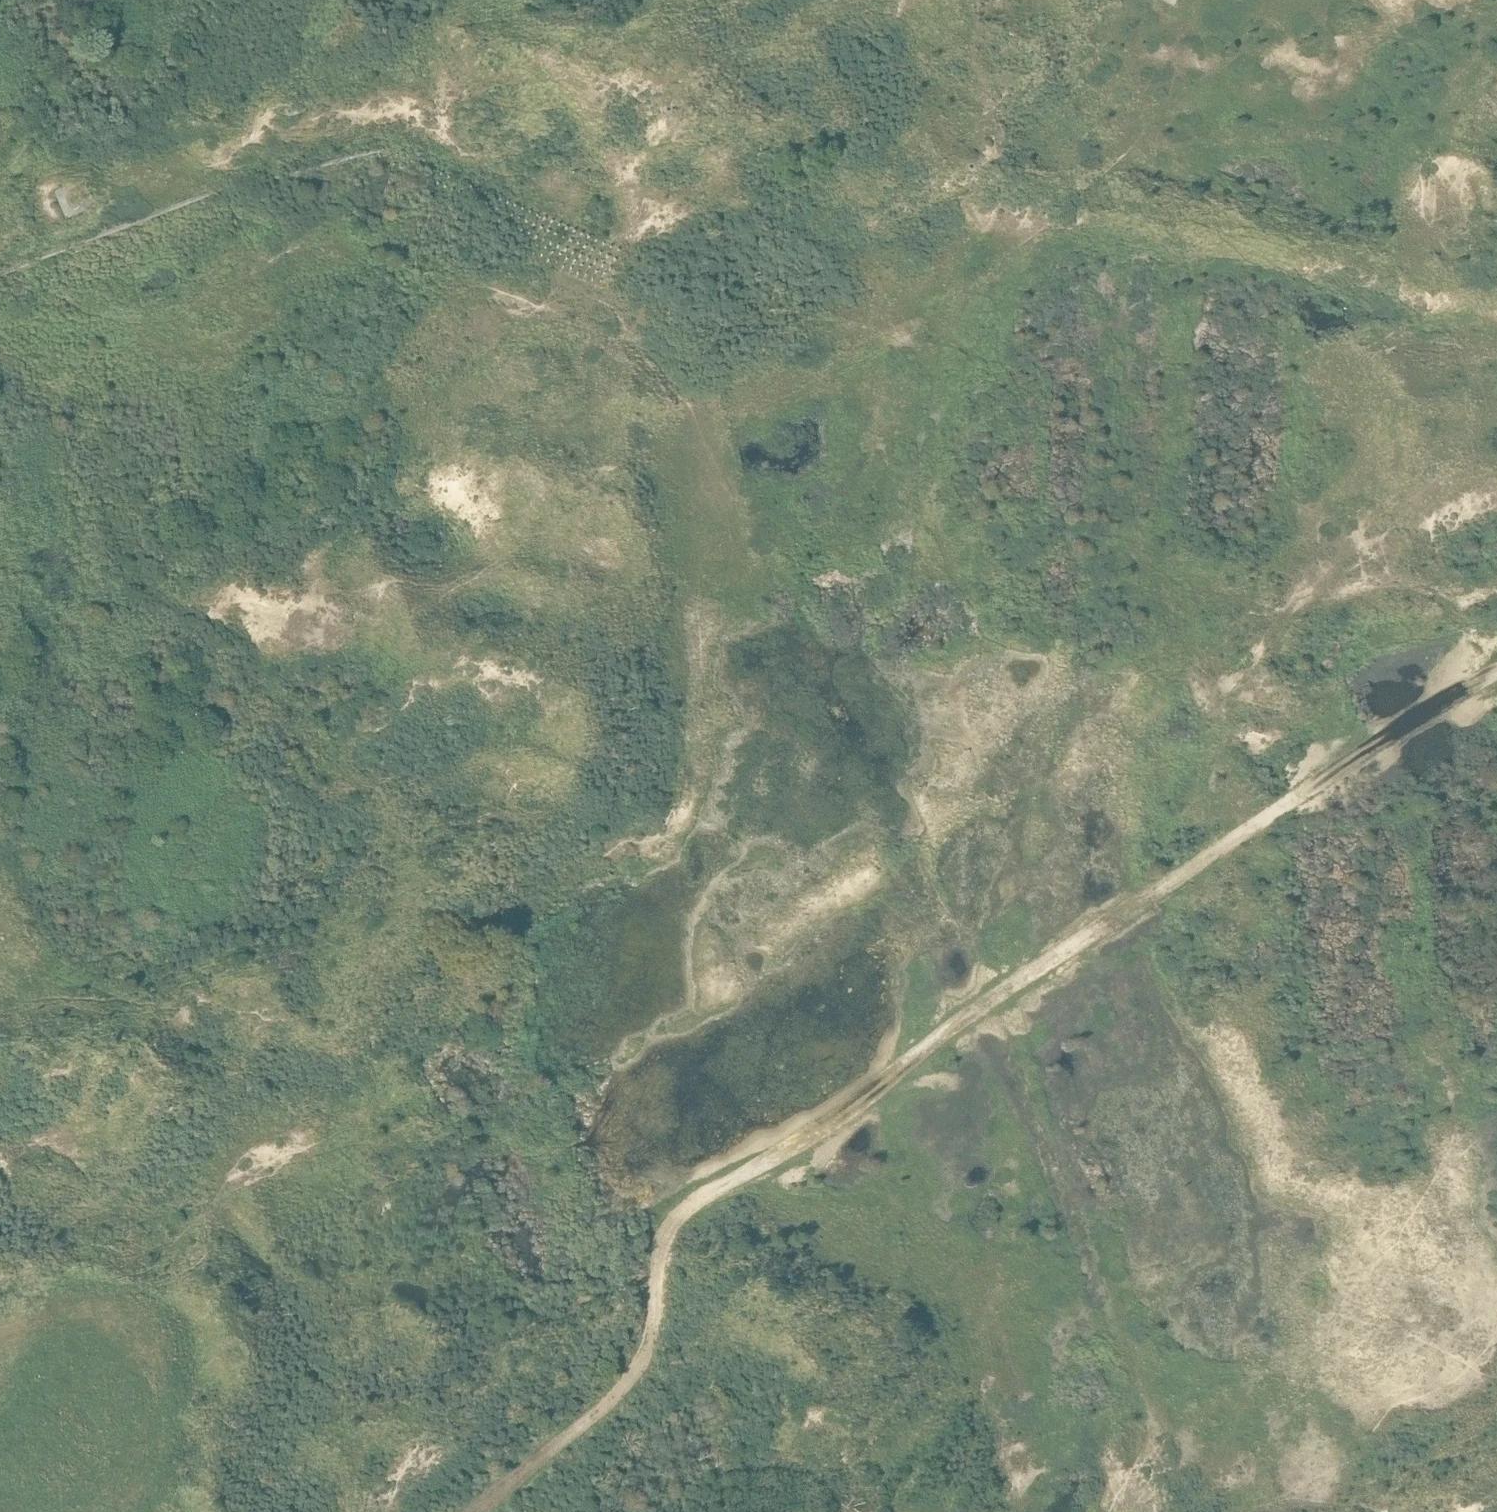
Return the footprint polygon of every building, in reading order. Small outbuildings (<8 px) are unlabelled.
[(299,112),(297,104),(285,106),(283,110),(284,113),(287,115),(293,114),(299,112)] [(677,112),(677,111),(674,111),(674,108),(677,108),(677,107),(670,107),(668,105),(665,105),(663,108),(662,111),(665,113),(668,114),(670,112),(677,112)] [(964,156),(959,165),(970,171),(974,170),(976,165),(975,163),(964,156)] [(984,164),(977,169),(979,172),(984,179),(988,179),(990,177),(991,173),(984,164)]
